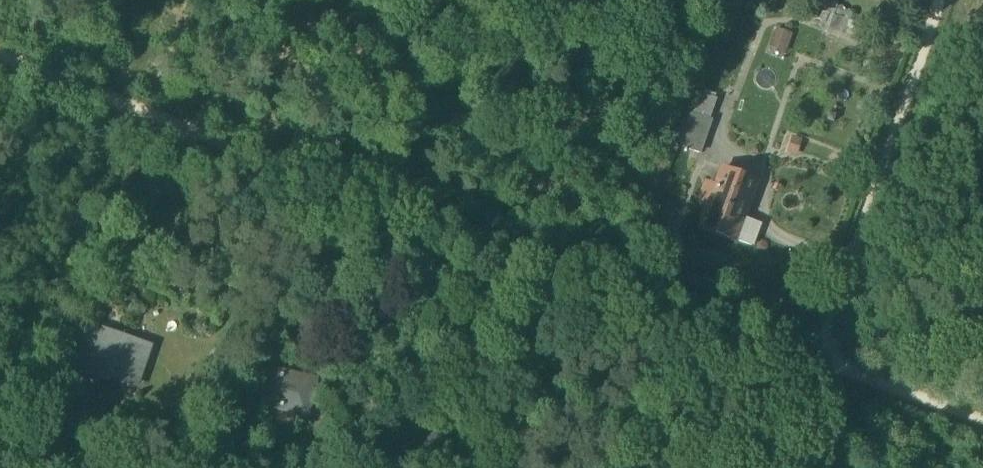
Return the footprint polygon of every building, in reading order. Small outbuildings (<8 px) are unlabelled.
[(835,15),(840,1),(836,0),(819,0),(810,26),(847,39),(853,21),(835,15)] [(785,51),(792,32),(777,26),(769,45),(785,51)] [(712,121),(686,112),(675,144),(700,153),(712,121)] [(738,176),(722,170),(705,216),(721,221),(719,228),(736,234),(751,194),(734,188),(738,176)] [(150,346),(104,330),(88,375),(110,382),(113,374),(138,382),(150,346)] [(401,365),(387,357),(381,367),(395,374),(401,365)] [(302,378),(282,373),(282,376),(272,374),(264,404),(304,413),(311,383),(302,381),(302,378)]
